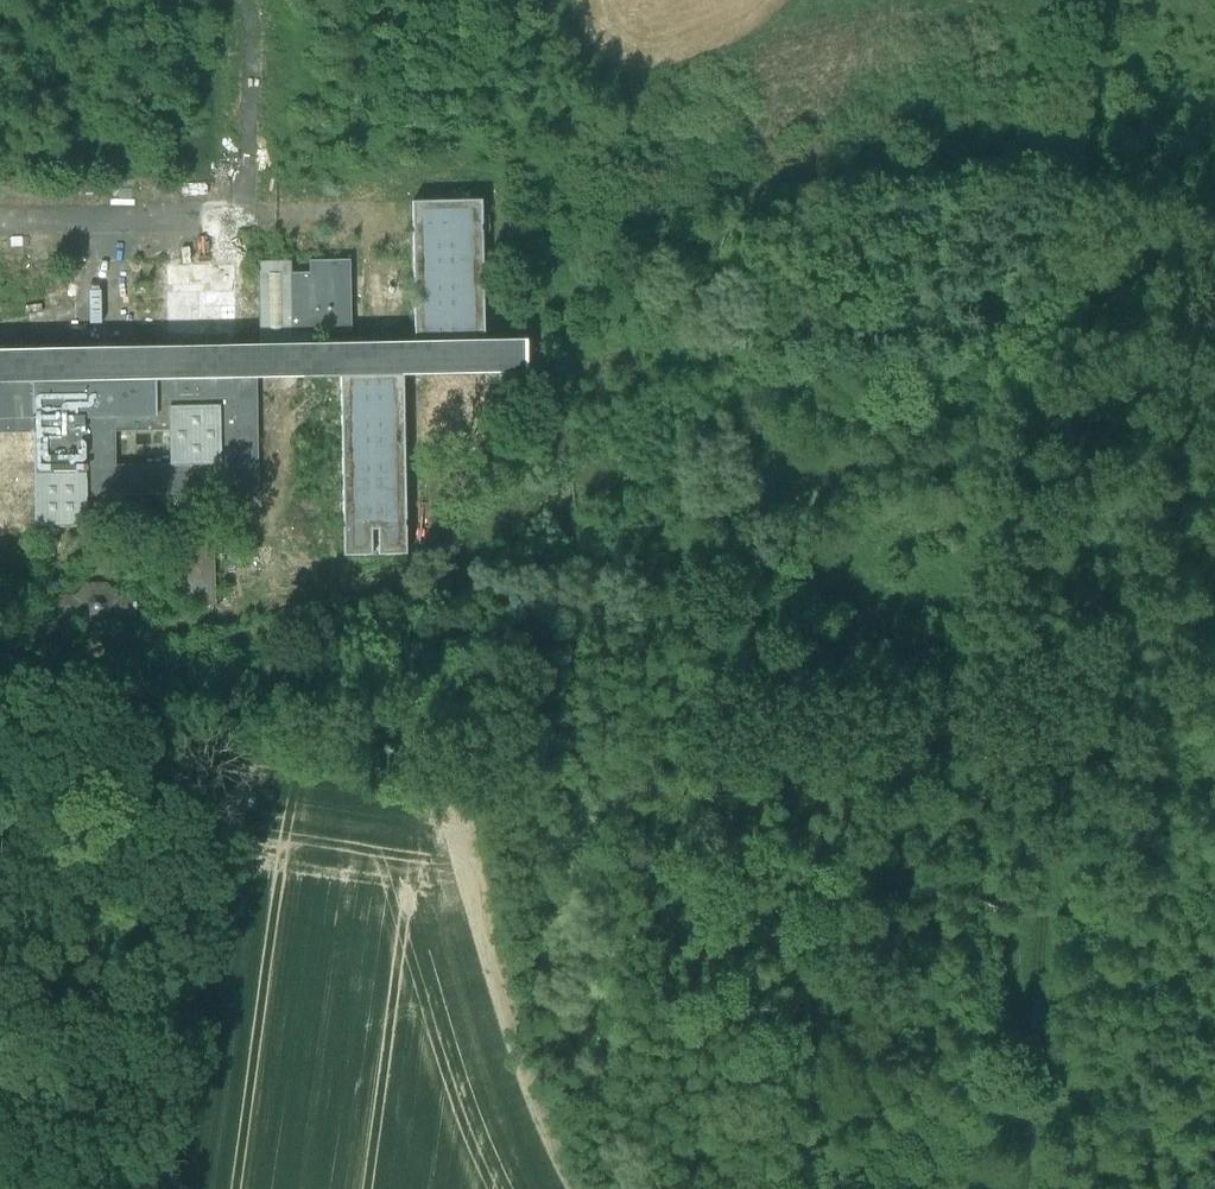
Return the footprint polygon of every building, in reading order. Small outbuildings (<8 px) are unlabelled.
[(290,263),(259,263),(260,344),(57,347),(0,349),(0,434),(34,433),(36,526),(87,524),(86,497),(259,493),(257,375),(340,374),(343,557),(372,556),(371,530),(379,530),(379,557),(407,557),(404,372),(499,370),(499,338),(484,339),(482,202),(413,203),(415,340),(311,342),(312,334),(352,334),(350,261),(310,261),(310,274),(292,275),(292,262),(290,262),(290,263)] [(235,265),(166,266),(167,337),(236,335),(235,265)] [(526,338),(499,338),(499,370),(527,369),(526,338)] [(212,539),(166,540),(167,557),(181,557),(182,606),(213,605),(212,539)] [(146,612),(145,604),(135,603),(135,600),(118,599),(106,587),(89,586),(76,598),(57,597),(57,616),(61,616),(61,623),(72,624),(72,616),(76,616),(88,628),(106,628),(118,616),(135,616),(135,612),(146,612)]
